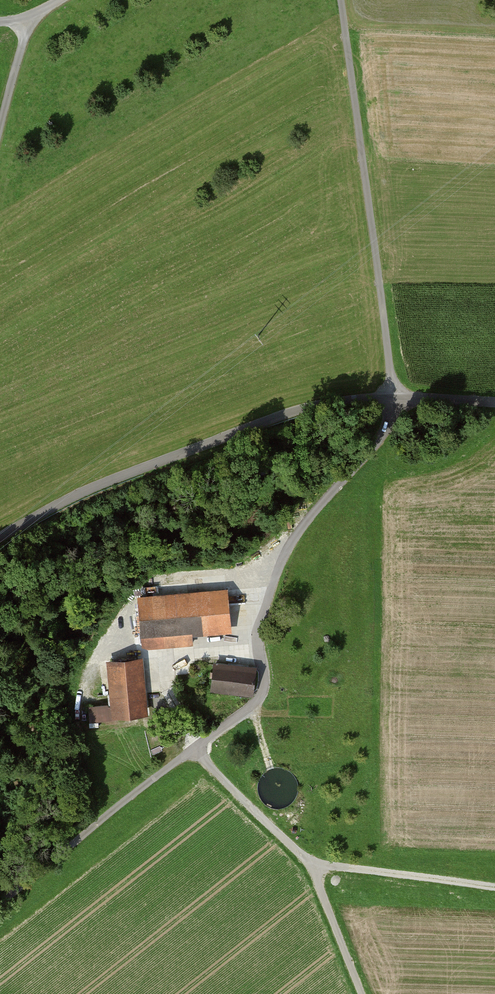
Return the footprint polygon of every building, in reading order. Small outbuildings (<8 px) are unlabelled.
[(138,600),(140,639),(230,634),(228,594),(138,600)] [(145,714),(142,663),(108,666),(112,716),(145,714)] [(211,689),(252,695),(255,672),(214,666),(211,689)]
